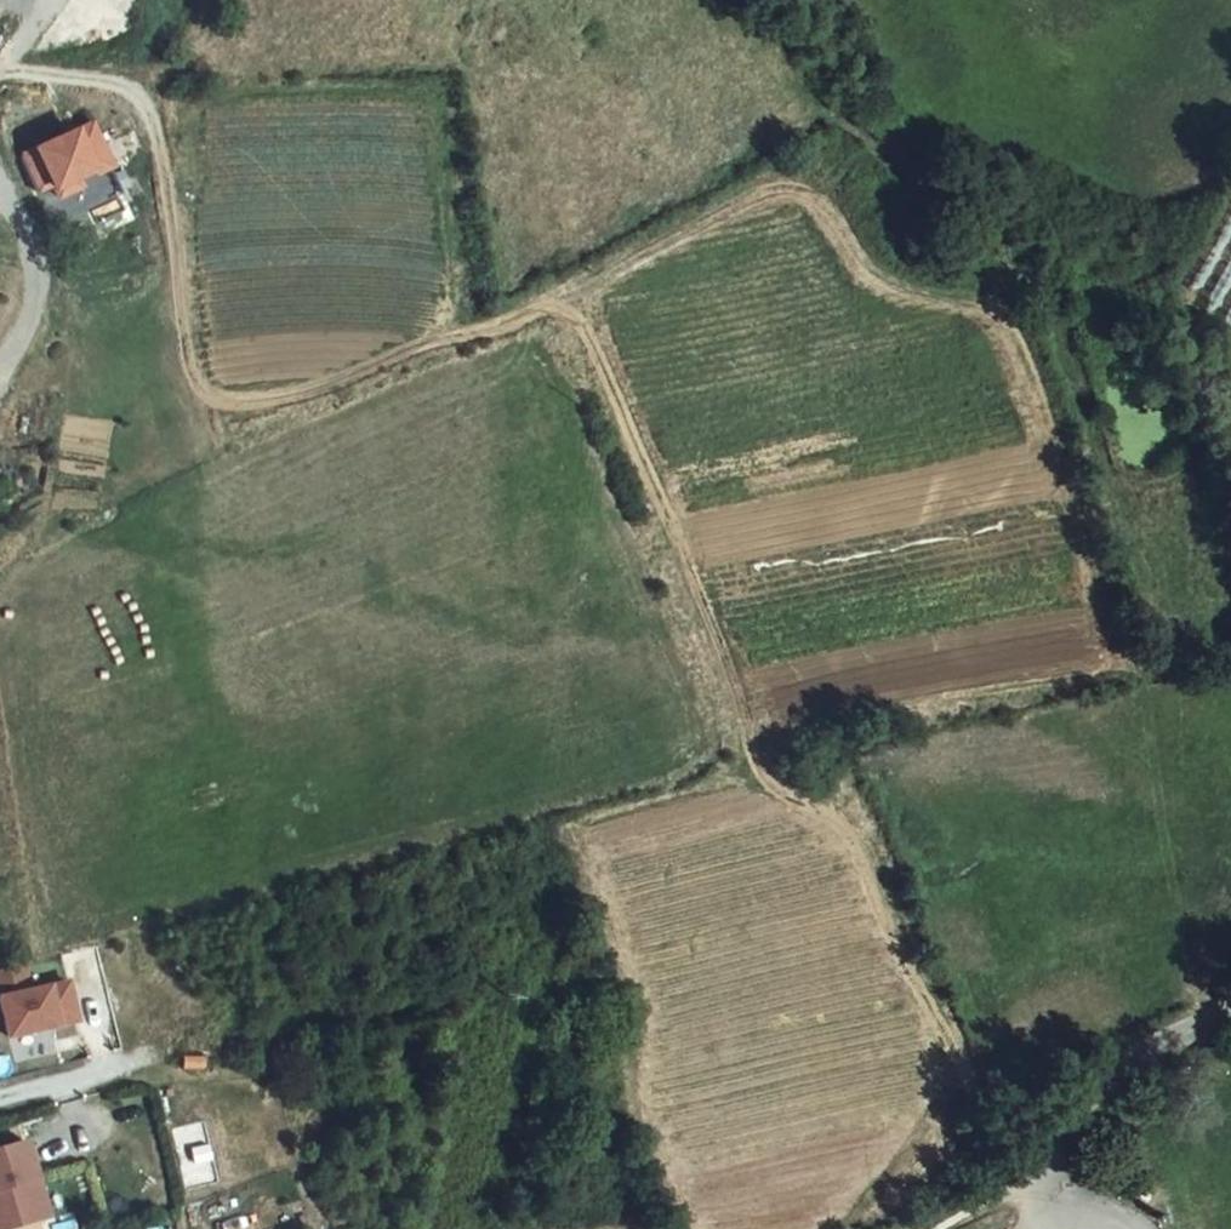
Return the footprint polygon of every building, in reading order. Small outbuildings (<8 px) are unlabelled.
[(39,192),(57,184),(62,195),(84,185),(81,179),(115,163),(95,120),(22,154),(39,192)] [(34,967),(5,974),(20,1039),(88,1023),(79,985),(40,994),(34,967)] [(0,1142),(0,1171),(12,1220),(65,1208),(56,1169),(64,1167),(54,1129),(0,1142)]
